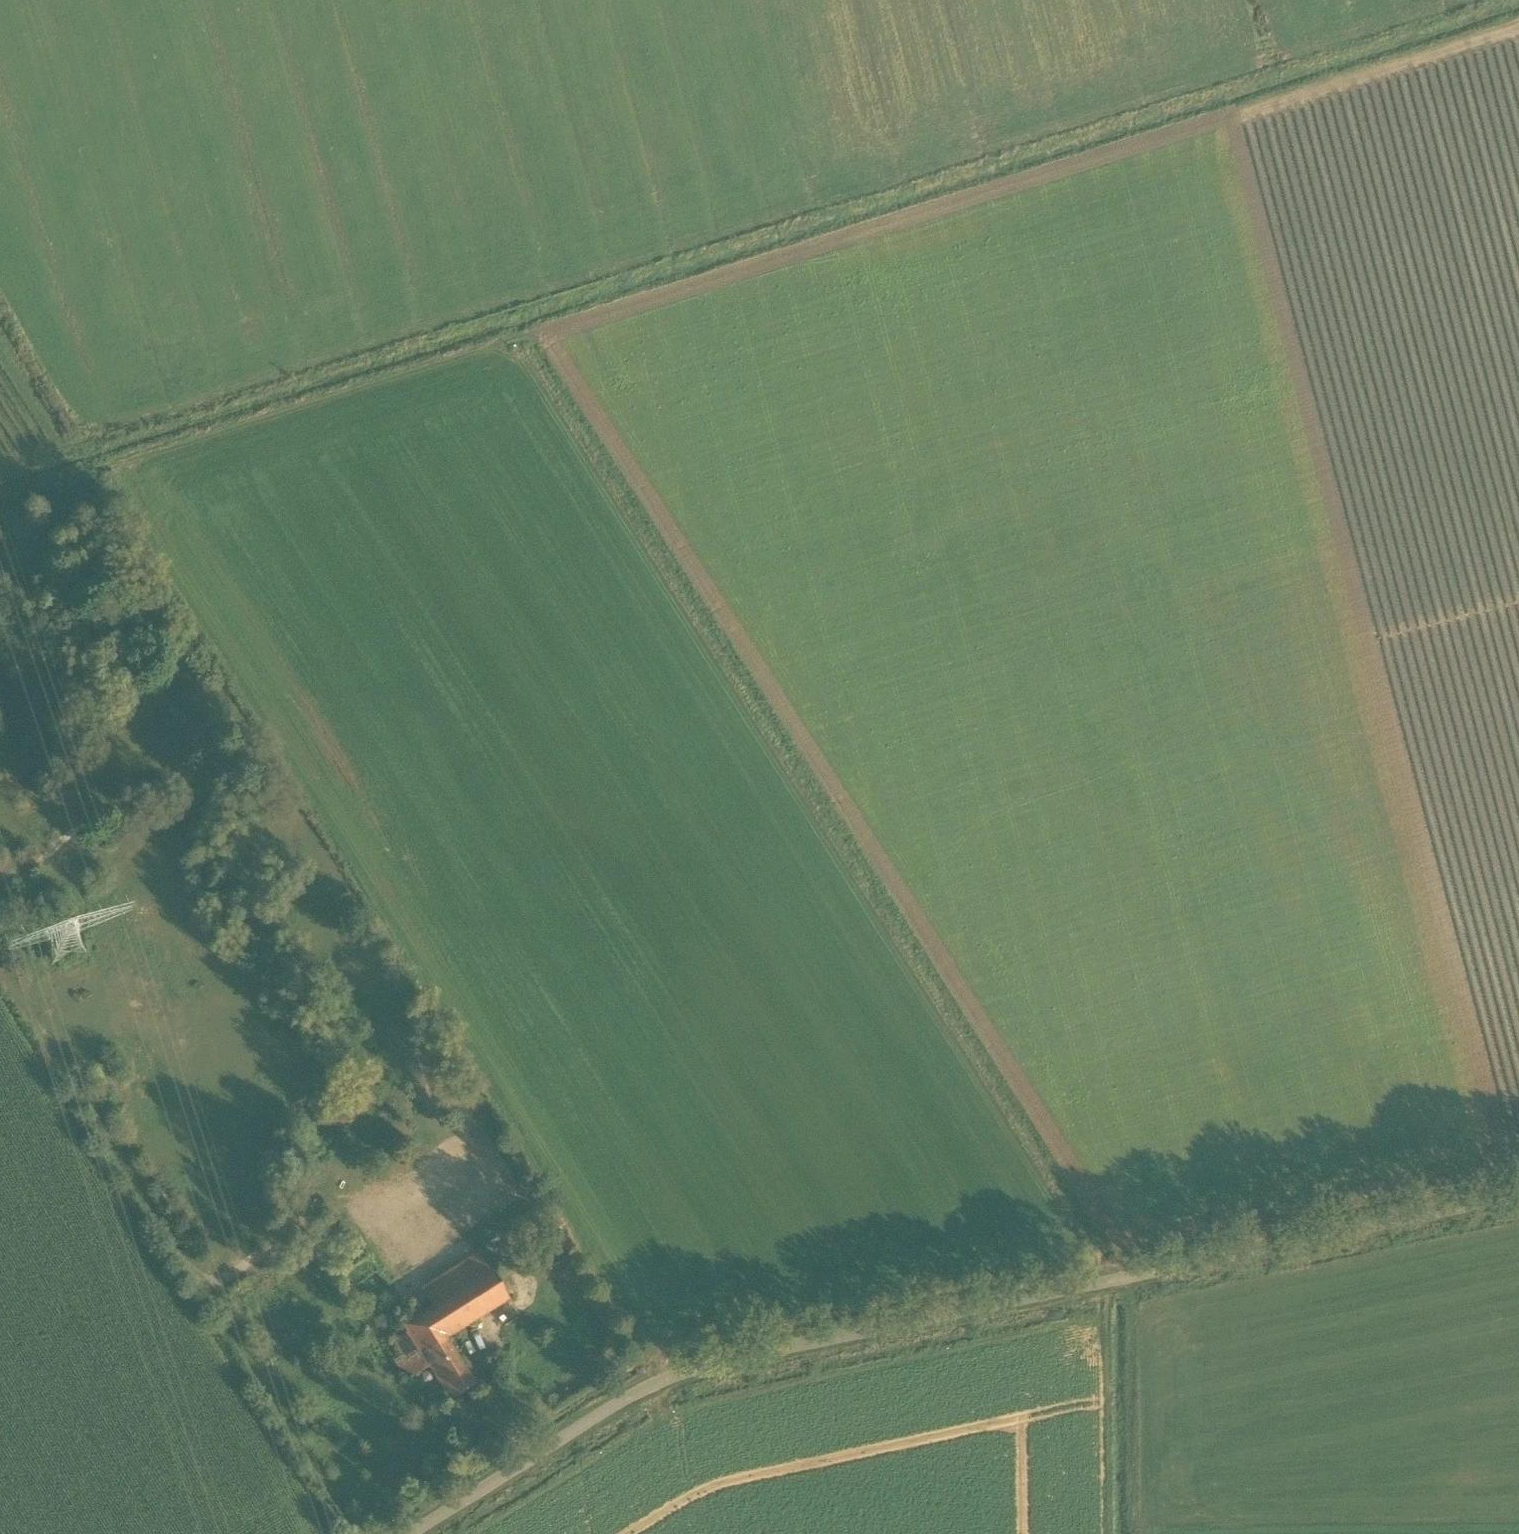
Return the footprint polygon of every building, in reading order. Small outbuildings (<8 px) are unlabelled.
[(446,1339),(508,1300),(490,1271),(402,1327),(451,1402),(476,1385),(446,1339)]
